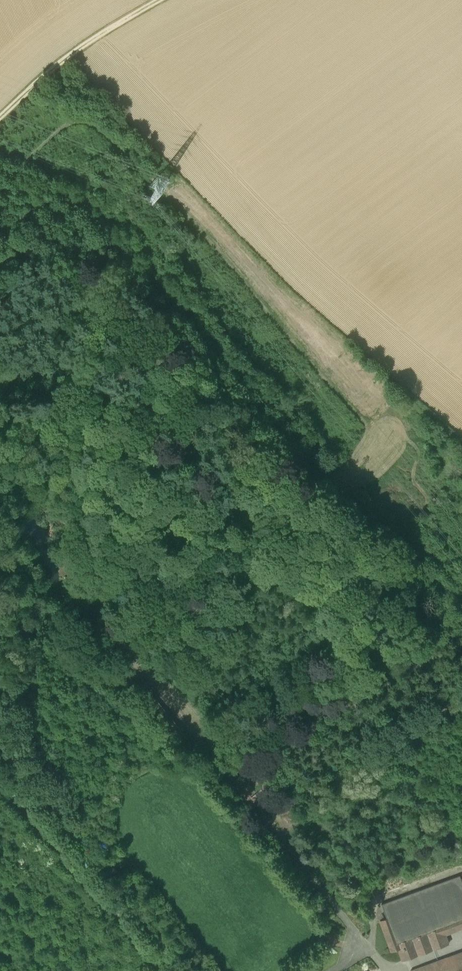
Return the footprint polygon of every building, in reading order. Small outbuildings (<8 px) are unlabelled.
[(398,950),(395,942),(461,917),(461,881),(460,875),(381,904),(387,919),(379,922),(391,952),(398,950)] [(410,970),(461,970),(461,952),(410,970)]
